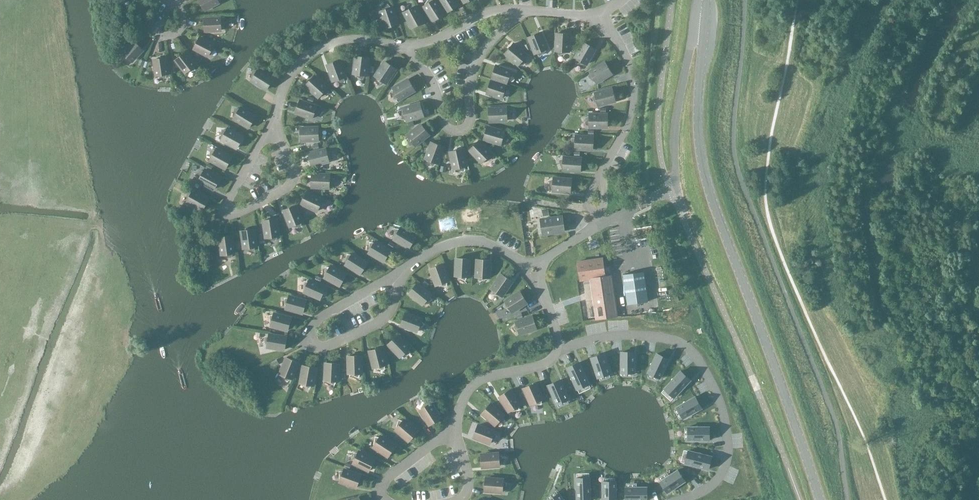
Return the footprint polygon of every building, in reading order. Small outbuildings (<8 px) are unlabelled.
[(205,10),(209,8),(213,7),(213,6),(219,2),(218,0),(200,0),(205,10)] [(428,12),(427,13),(430,16),(434,21),(444,14),(435,0),(433,0),(428,0),(426,4),(426,5),(424,6),(428,12)] [(447,10),(457,4),(455,0),(440,0),(447,10)] [(380,11),(383,18),(382,19),(384,22),(386,28),(398,24),(392,7),(390,8),(388,5),(382,10),(380,11)] [(404,12),(408,18),(407,20),(410,22),(413,28),(424,22),(415,6),(404,12)] [(205,19),(205,31),(210,31),(214,32),(214,30),(221,30),(221,18),(205,19)] [(540,32),(529,37),(536,54),(537,53),(540,56),(545,51),(545,50),(547,49),(545,42),(546,41),(543,38),(540,32)] [(570,34),(557,33),(556,51),(558,51),(559,55),(566,52),(569,52),(569,45),(570,44),(569,40),(570,34)] [(200,38),(194,48),(198,51),(201,53),(202,52),(208,56),(214,45),(200,38)] [(143,50),(134,41),(123,53),(132,61),(137,56),(138,57),(140,53),(142,50),(143,50)] [(584,43),(575,58),(577,59),(577,63),(584,64),(584,63),(586,64),(590,58),(591,58),(592,54),(595,49),(584,43)] [(513,44),(505,53),(519,65),(520,64),(524,65),(526,58),(525,57),(527,55),(521,51),(522,49),(518,48),(513,44)] [(194,66),(195,65),(186,52),(176,60),(179,64),(180,67),(181,67),(186,73),(190,69),(191,71),(195,70),(194,66)] [(355,67),(354,74),(356,74),(356,75),(363,79),(365,75),(366,75),(369,58),(356,56),(355,63),(354,66),(355,67)] [(165,73),(167,73),(165,57),(153,59),(153,63),(153,67),(154,67),(155,74),(160,74),(160,76),(164,77),(165,73)] [(572,70),(577,64),(571,58),(565,65),(572,70)] [(331,74),(334,81),(336,81),(344,81),(344,78),(346,77),(339,60),(328,64),(330,71),(330,74),(331,74)] [(384,82),(386,83),(396,69),(385,62),(382,67),(379,69),(379,70),(375,76),(377,78),(381,84),(384,82)] [(612,73),(606,63),(590,72),(591,74),(589,77),(595,81),(597,83),(603,79),(604,80),(606,77),(612,73)] [(492,78),(507,83),(511,71),(504,69),(504,67),(500,67),(496,66),(492,78)] [(253,78),(251,80),(258,84),(257,85),(261,86),(267,89),(273,79),(258,69),(257,71),(253,70),(252,78),(253,78)] [(314,92),(319,97),(321,96),(328,93),(326,89),(327,88),(314,76),(306,85),(311,89),(312,93),(314,92)] [(399,85),(395,88),(393,89),(394,91),(395,98),(398,98),(399,99),(415,90),(409,79),(403,83),(399,84),(399,85)] [(487,93),(491,94),(494,97),(495,96),(502,98),(506,86),(491,81),(487,93)] [(612,89),(595,93),(595,95),(593,98),(597,103),(598,103),(598,106),(605,104),(606,105),(609,103),(616,101),(612,89)] [(296,112),(302,115),(305,117),(306,116),(313,118),(313,116),(314,116),(319,111),(316,108),(317,107),(300,101),(296,112)] [(406,119),(406,121),(424,115),(420,103),(414,105),(410,105),(410,106),(403,108),(404,111),(403,111),(402,118),(406,119)] [(235,116),(234,118),(240,122),(240,123),(244,124),(249,128),(256,117),(240,107),(240,109),(236,109),(234,116),(235,116)] [(489,121),(496,121),(500,122),(500,121),(507,121),(507,118),(508,118),(510,111),(507,110),(507,108),(489,109),(489,121)] [(608,114),(589,114),(590,116),(586,118),(589,125),(590,125),(590,127),(597,127),(597,128),(601,127),(608,127),(608,114)] [(415,146),(429,134),(421,125),(416,129),(413,130),(413,131),(407,136),(409,138),(408,138),(410,145),(414,144),(415,146)] [(484,139),(490,141),(493,143),(494,142),(501,144),(502,142),(507,136),(504,134),(505,132),(487,127),(484,139)] [(222,137),(221,139),(228,143),(228,144),(231,145),(237,148),(243,137),(227,128),(227,130),(223,130),(222,137)] [(301,141),(307,141),(311,142),(312,140),(319,140),(319,138),(322,131),(318,129),(318,128),(300,128),(301,141)] [(594,137),(576,136),(576,138),(572,139),(574,146),(575,146),(575,148),(582,149),(583,150),(586,149),(593,150),(594,137)] [(470,150),(474,154),(476,158),(477,157),(482,163),(484,161),(491,159),(490,155),(491,154),(479,141),(470,150)] [(436,163),(437,164),(444,147),(432,142),(430,148),(427,151),(428,152),(426,159),(428,160),(428,161),(433,166),(436,163)] [(211,158),(210,160),(216,163),(216,165),(220,165),(226,168),(232,157),(216,149),(215,150),(211,150),(211,158)] [(318,164),(322,164),(322,163),(329,161),(329,159),(330,151),(327,151),(326,149),(309,153),(312,166),(318,164)] [(454,169),(457,169),(464,171),(465,167),(467,166),(463,149),(450,152),(452,158),(451,162),(453,162),(454,169)] [(582,159),(564,157),(563,159),(560,160),(562,167),(563,168),(563,170),(570,170),(570,172),(574,171),(581,171),(582,159)] [(200,178),(199,181),(205,184),(205,185),(209,186),(214,189),(220,178),(205,169),(204,171),(200,171),(199,178),(200,178)] [(322,187),(329,188),(330,185),(333,179),(330,177),(330,175),(312,174),(311,187),(318,187),(322,188),(322,187)] [(572,180),(554,178),(553,180),(550,181),(552,188),(553,188),(553,191),(560,191),(560,193),(564,192),(570,192),(572,180)] [(188,200),(187,202),(193,205),(193,206),(197,207),(203,210),(209,199),(193,191),(192,192),(188,192),(187,199),(188,200)] [(301,203),(307,206),(310,209),(311,208),(317,211),(318,209),(319,209),(324,204),(322,201),(323,200),(306,192),(301,203)] [(288,220),(291,226),(293,226),(301,226),(301,222),(302,222),(296,205),(284,210),(286,216),(287,220),(288,220)] [(543,234),(564,231),(564,228),(566,223),(563,219),(562,217),(541,220),(543,234)] [(265,231),(266,238),(268,238),(269,238),(276,240),(277,236),(279,236),(276,218),(264,220),(265,227),(264,230),(265,231)] [(399,227),(398,229),(394,228),(393,236),(392,238),(398,242),(398,243),(402,244),(408,248),(414,237),(399,227)] [(243,241),(244,248),(246,248),(246,249),(254,251),(255,247),(257,247),(254,229),(242,231),(243,237),(242,241),(243,241)] [(221,248),(222,255),(224,255),(231,257),(232,253),(234,253),(231,235),(219,237),(220,244),(219,247),(221,248)] [(375,241),(374,243),(369,242),(369,250),(368,252),(374,256),(374,257),(378,258),(384,262),(390,251),(375,241)] [(352,254),(351,255),(346,255),(346,262),(346,263),(345,265),(351,268),(351,270),(355,270),(361,274),(367,263),(352,254)] [(465,281),(467,277),(469,277),(470,259),(457,258),(457,265),(455,269),(456,270),(456,277),(459,277),(458,278),(465,281)] [(596,320),(618,316),(611,275),(605,276),(603,258),(577,262),(580,281),(589,280),(596,320)] [(476,278),(478,278),(479,282),(486,280),(486,279),(489,279),(489,272),(491,271),(490,268),(490,261),(478,260),(476,278)] [(447,287),(447,282),(449,281),(442,265),(431,269),(433,275),(433,279),(434,279),(437,286),(439,285),(439,286),(447,287)] [(330,266),(329,267),(325,267),(324,274),(325,275),(324,277),(330,280),(330,282),(334,282),(340,286),(346,275),(330,266)] [(627,305),(649,301),(644,271),(622,274),(627,305)] [(491,290),(493,292),(492,296),(499,297),(500,296),(501,298),(506,292),(507,292),(508,288),(512,283),(502,276),(491,290)] [(309,280),(308,282),(304,281),(304,289),(305,289),(304,291),(310,294),(310,296),(314,296),(320,299),(325,287),(309,280)] [(432,300),(430,296),(431,295),(417,284),(409,294),(415,298),(416,301),(418,301),(423,305),(425,303),(432,300)] [(505,303),(506,305),(503,308),(509,312),(510,312),(511,314),(517,310),(519,311),(521,308),(527,304),(520,293),(505,303)] [(289,296),(288,298),(284,298),(285,306),(286,306),(285,308),(292,310),(292,311),(296,311),(303,313),(306,301),(289,296)] [(274,313),(273,315),(269,315),(270,323),(271,323),(270,325),(277,327),(277,329),(281,328),(287,330),(291,318),(274,313)] [(424,325),(421,322),(422,320),(405,314),(400,325),(407,328),(410,330),(411,329),(417,332),(418,330),(419,330),(424,325)] [(516,323),(517,325),(514,327),(519,333),(520,335),(527,333),(528,334),(531,332),(537,330),(534,318),(516,323)] [(268,335),(268,337),(264,338),(266,345),(267,345),(266,347),(273,348),(274,350),(277,349),(284,350),(286,338),(268,335)] [(395,352),(400,357),(402,356),(403,356),(410,354),(408,350),(410,349),(397,336),(388,344),(393,349),(394,353),(395,352)] [(383,371),(384,366),(386,366),(382,348),(369,351),(371,358),(371,362),(372,362),(374,369),(376,368),(376,369),(383,371)] [(635,352),(621,352),(621,372),(635,372),(635,352)] [(604,354),(591,358),(597,377),(610,373),(604,354)] [(669,359),(656,354),(648,372),(660,378),(669,359)] [(358,379),(360,375),(362,374),(361,356),(349,357),(349,364),(348,367),(349,368),(349,375),(352,375),(352,376),(358,379)] [(287,382),(290,379),(292,379),(298,362),(286,358),(284,365),(281,367),(282,368),(280,375),(282,376),(282,377),(287,382)] [(579,362),(567,368),(577,389),(589,383),(579,362)] [(334,386),(336,382),(338,382),(339,364),(326,363),(326,370),(324,374),(326,374),(325,382),(328,381),(328,382),(334,386)] [(310,389),(312,386),(314,386),(316,368),(304,366),(303,373),(301,376),(302,377),(301,384),(304,385),(303,385),(310,389)] [(690,380),(680,371),(664,388),(675,397),(690,380)] [(568,398),(560,380),(548,386),(556,404),(568,398)] [(540,405),(540,401),(542,400),(534,383),(523,388),(526,395),(526,399),(527,399),(530,405),(532,404),(533,405),(540,405)] [(519,410),(518,406),(519,405),(509,390),(499,397),(503,403),(503,407),(505,406),(509,412),(511,411),(519,410)] [(701,408),(695,396),(677,407),(684,419),(701,408)] [(429,405),(425,403),(421,409),(422,410),(420,411),(424,417),(423,418),(426,420),(430,426),(440,419),(430,404),(429,405)] [(503,416),(489,405),(481,414),(486,419),(488,422),(490,421),(495,426),(497,424),(504,421),(502,417),(503,416)] [(402,422),(398,421),(396,428),(397,428),(395,430),(401,435),(400,436),(404,437),(409,442),(417,433),(404,421),(402,422)] [(496,436),(493,433),(493,432),(476,426),(472,437),(479,439),(481,442),(482,441),(489,443),(490,441),(491,442),(496,436)] [(709,427),(689,427),(689,440),(709,440),(709,427)] [(380,437),(379,439),(375,438),(373,445),(374,446),(373,447),(378,452),(378,453),(382,454),(387,458),(395,448),(380,437)] [(711,456),(689,450),(685,464),(708,469),(711,456)] [(358,452),(357,454),(353,454),(353,461),(354,462),(353,464),(359,467),(359,468),(363,469),(369,472),(374,461),(358,452)] [(502,457),(498,456),(498,454),(480,455),(481,468),(488,467),(491,469),(492,467),(499,467),(499,464),(502,457)] [(340,470),(339,471),(335,472),(336,479),(337,479),(336,481),(343,484),(343,485),(347,485),(353,488),(357,476),(340,470)] [(685,481),(677,470),(660,481),(668,493),(685,481)] [(576,478),(577,499),(591,499),(590,478),(576,478)] [(506,484),(502,482),(502,480),(484,479),(483,491),(490,492),(494,493),(495,492),(502,492),(502,490),(503,490),(506,484)] [(602,482),(602,499),(616,499),(616,482),(602,482)] [(626,486),(626,499),(646,499),(646,486),(626,486)]
